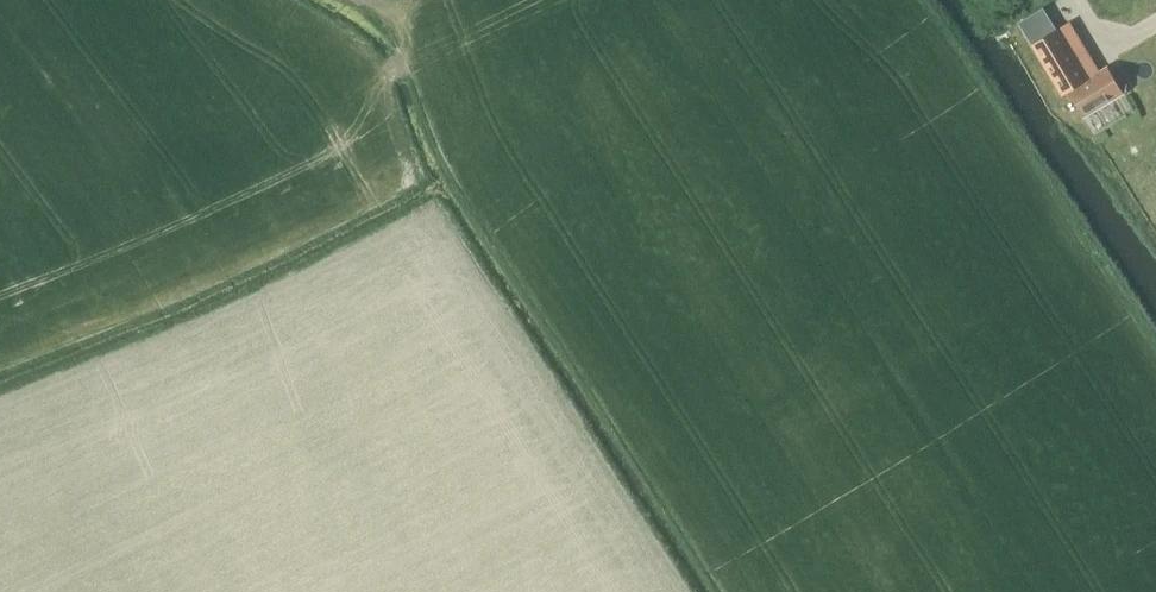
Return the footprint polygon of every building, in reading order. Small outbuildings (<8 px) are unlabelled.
[(1057,30),(1033,45),(1062,94),(1068,90),(1084,117),(1124,93),(1124,92),(1127,90),(1126,88),(1127,84),(1124,79),(1120,78),(1119,76),(1116,79),(1108,66),(1099,71),(1093,62),(1070,23),(1057,30)]
